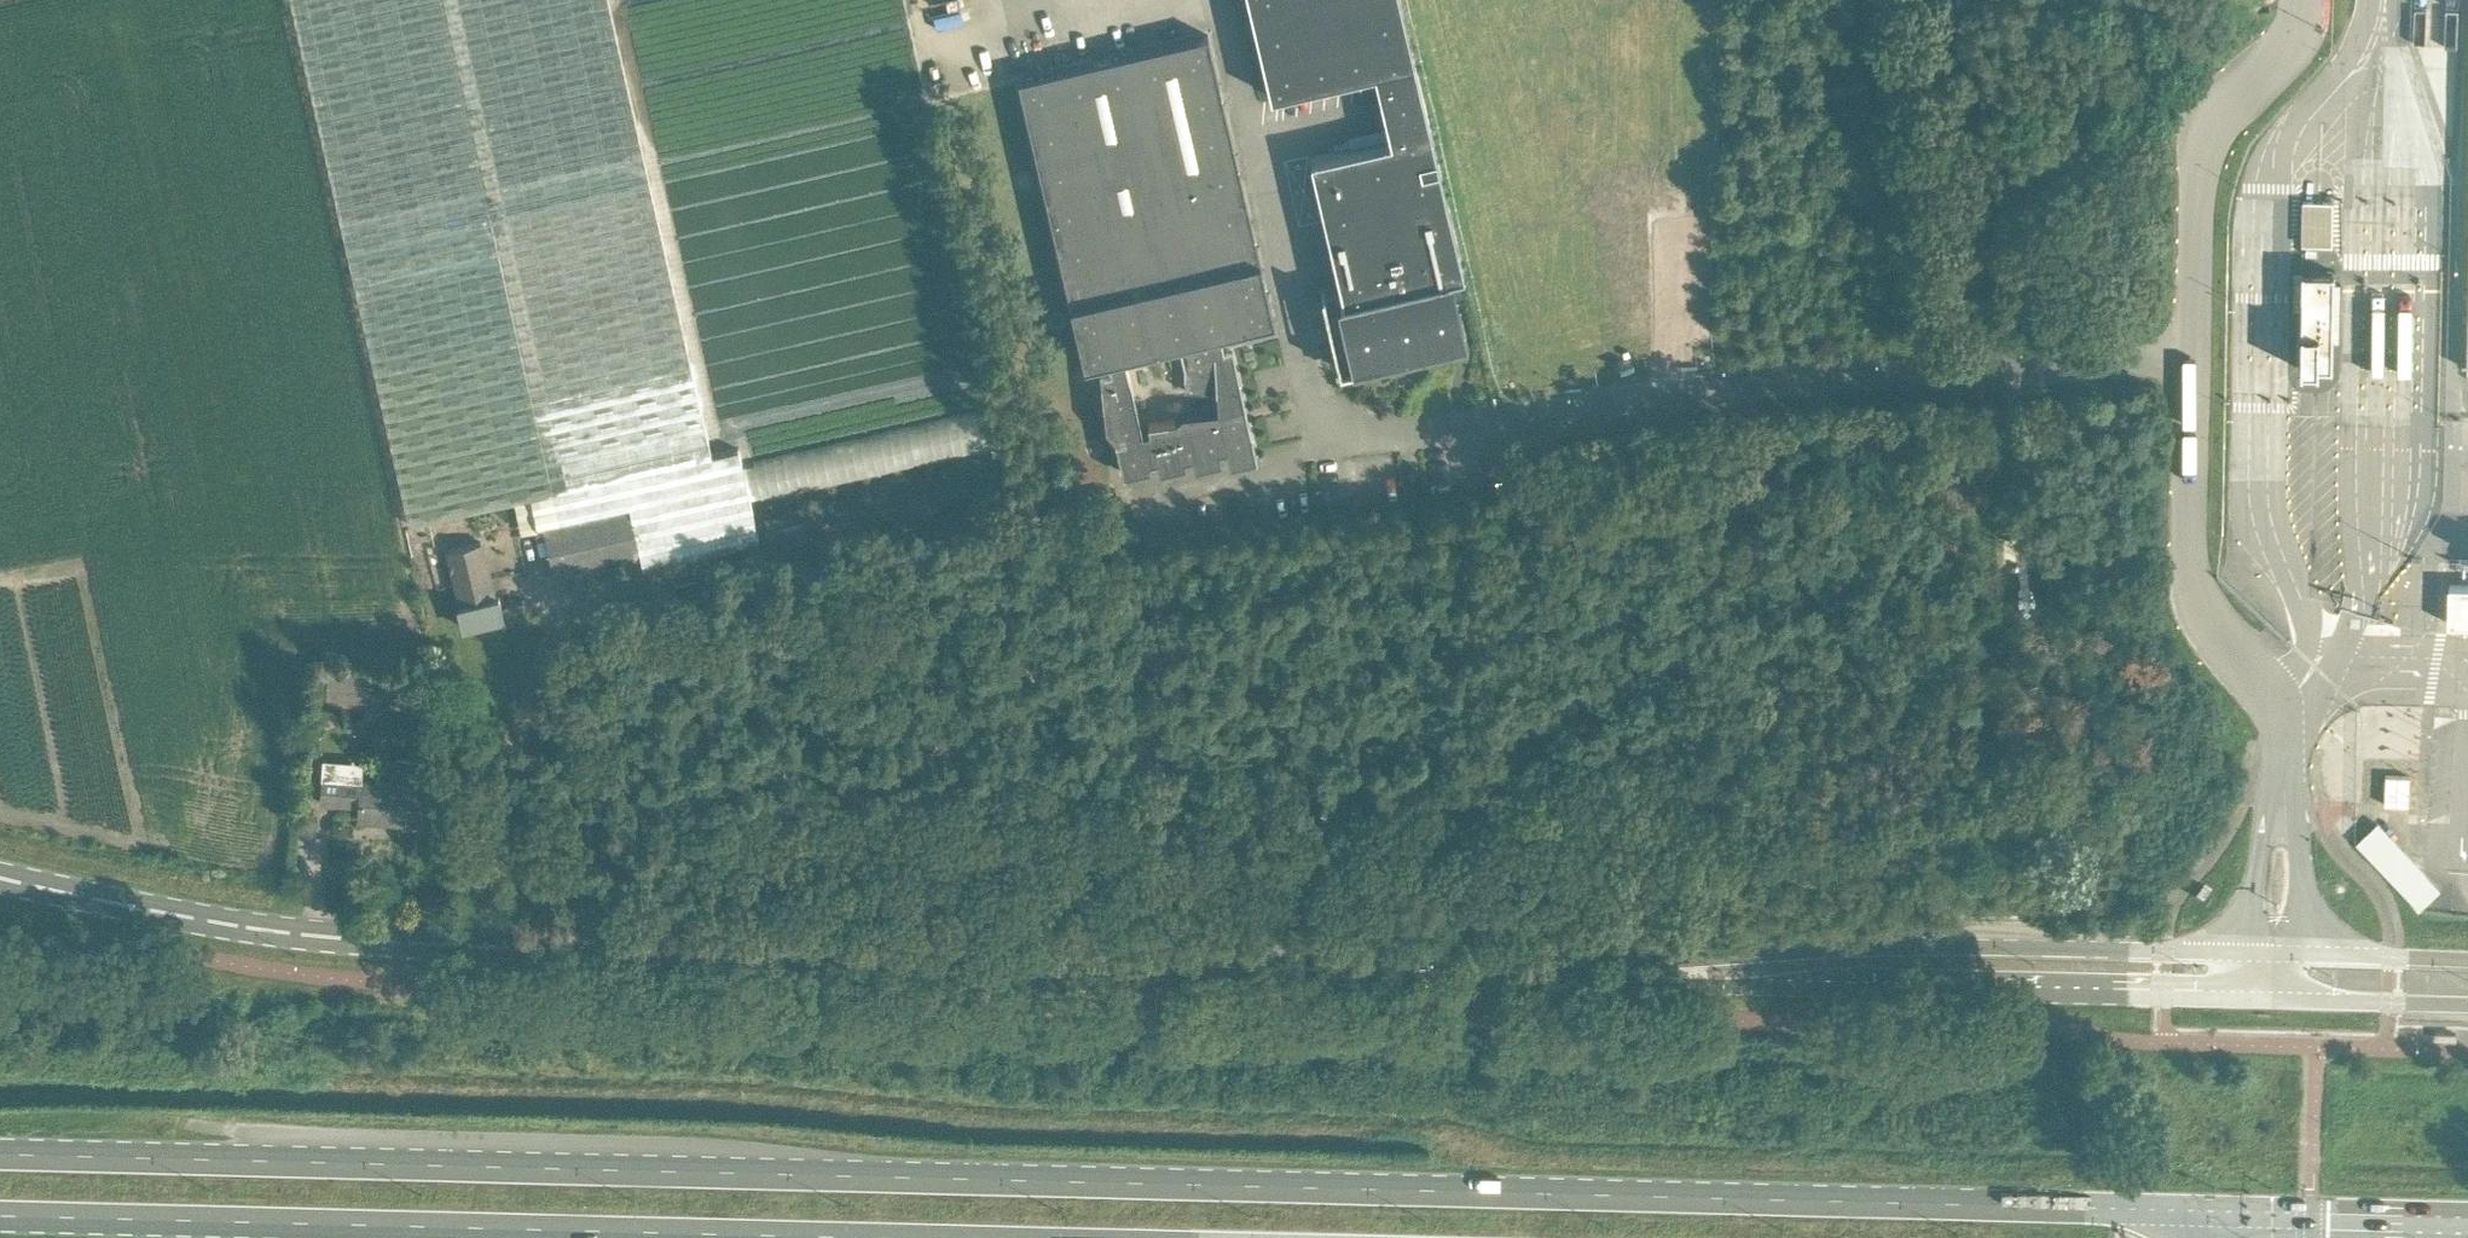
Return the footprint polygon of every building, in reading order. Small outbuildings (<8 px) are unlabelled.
[(410,523),(531,495),(538,528),(546,526),(556,573),(641,554),(643,566),(760,539),(739,447),(712,453),(609,0),(291,0),(410,523)] [(1400,0),(1249,0),(1271,95),(1375,70),(1391,139),(1311,158),(1344,300),(1325,304),(1340,367),(1453,340),(1439,279),(1464,273),(1400,0)] [(1224,352),(1219,330),(1273,317),(1273,318),(1274,318),(1208,33),(1018,78),(1085,362),(1086,362),(1085,361),(1108,356),(1111,368),(1100,371),(1103,402),(1106,425),(1115,436),(1123,471),(1151,465),(1149,459),(1156,458),(1158,468),(1186,461),(1185,456),(1192,454),(1194,464),(1222,458),(1219,448),(1226,446),(1229,461),(1257,455),(1233,350),(1224,352)] [(2333,200),(2303,199),(2302,244),(2332,244),(2333,200)] [(2330,365),(2332,269),(2331,269),(2331,270),(2302,269),(2300,268),(2298,367),(2300,367),(2300,366),(2314,366),(2314,368),(2316,368),(2316,364),(2329,364),(2329,365),(2330,365)] [(494,594),(481,540),(448,548),(461,602),(459,602),(464,626),(504,616),(499,593),(494,594)] [(2450,584),(2449,622),(2467,623),(2467,584),(2450,584)] [(407,705),(410,673),(330,669),(328,700),(407,705)] [(428,827),(432,779),(425,779),(426,760),(396,758),(395,781),(362,779),(325,777),(325,774),(323,774),(322,800),(360,803),(359,818),(405,821),(404,825),(428,827)] [(2358,841),(2422,910),(2447,888),(2382,818),(2358,841)] [(214,1032),(214,1021),(214,1020),(202,1019),(202,1031),(214,1032)] [(2100,1075),(2099,1087),(2111,1087),(2112,1075),(2100,1075)]
